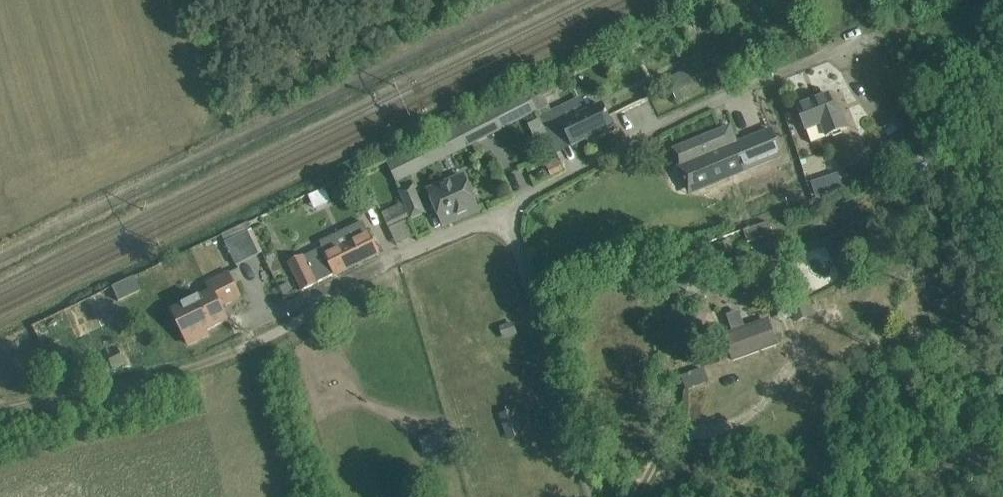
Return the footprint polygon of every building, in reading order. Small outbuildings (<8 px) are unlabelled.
[(691,67),(668,78),(679,102),(703,91),(691,67)] [(539,86),(528,92),(537,112),(549,106),(545,98),(539,86)] [(528,92),(387,163),(397,183),(517,122),(537,112),(528,92)] [(799,106),(797,106),(799,112),(804,125),(807,131),(822,125),(827,137),(848,129),(841,113),(837,115),(829,94),(799,106)] [(549,106),(538,112),(541,118),(546,130),(561,123),(564,129),(572,145),(573,147),(586,140),(589,145),(617,131),(603,103),(587,112),(580,98),(552,111),(549,106)] [(722,130),(676,148),(683,165),(681,166),(679,170),(687,187),(690,196),(783,157),(779,148),(771,130),(729,147),(722,130)] [(834,174),(809,182),(814,195),(838,188),(834,174)] [(452,183),(430,192),(437,208),(444,226),(445,227),(480,212),(480,211),(472,193),(469,186),(465,177),(452,183)] [(412,186),(401,191),(413,218),(424,213),(412,186)] [(403,204),(383,213),(389,228),(409,219),(410,219),(403,204)] [(304,256),(289,263),(294,272),(302,290),(303,290),(379,254),(370,236),(363,222),(341,232),(321,242),(324,247),(304,257),(304,256)] [(769,223),(743,231),(747,242),(773,234),(769,223)] [(248,231),(225,243),(236,266),(259,254),(248,231)] [(730,240),(717,244),(721,255),(733,251),(730,240)] [(212,292),(173,311),(189,345),(210,335),(207,329),(227,320),(221,309),(220,307),(228,303),(227,299),(238,294),(229,276),(228,273),(208,283),(212,292)] [(801,282),(784,286),(796,323),(799,322),(816,316),(812,303),(808,304),(801,282)] [(289,283),(280,287),(284,296),(293,292),(289,283)] [(769,318),(725,334),(729,346),(733,360),(777,344),(773,331),(769,318)] [(120,352),(108,358),(114,370),(126,364),(120,352)] [(703,366),(681,375),(686,389),(709,381),(703,366)] [(515,409),(499,414),(508,441),(524,436),(515,409)]
